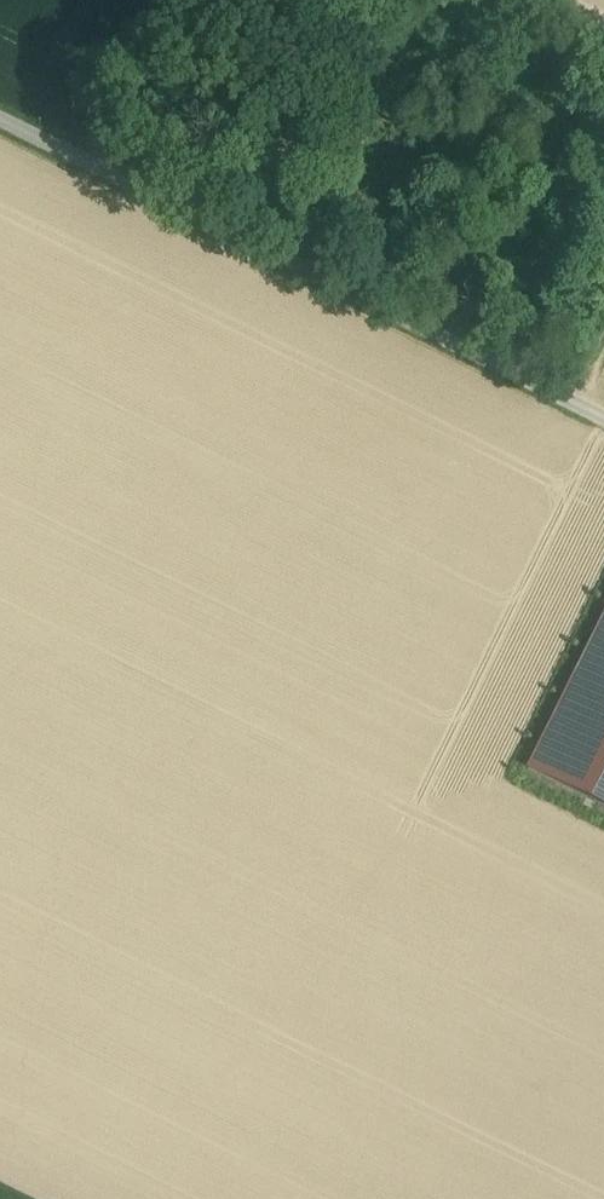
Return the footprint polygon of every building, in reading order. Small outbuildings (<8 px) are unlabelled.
[(529,767),(603,805),(603,617),(529,767)]
